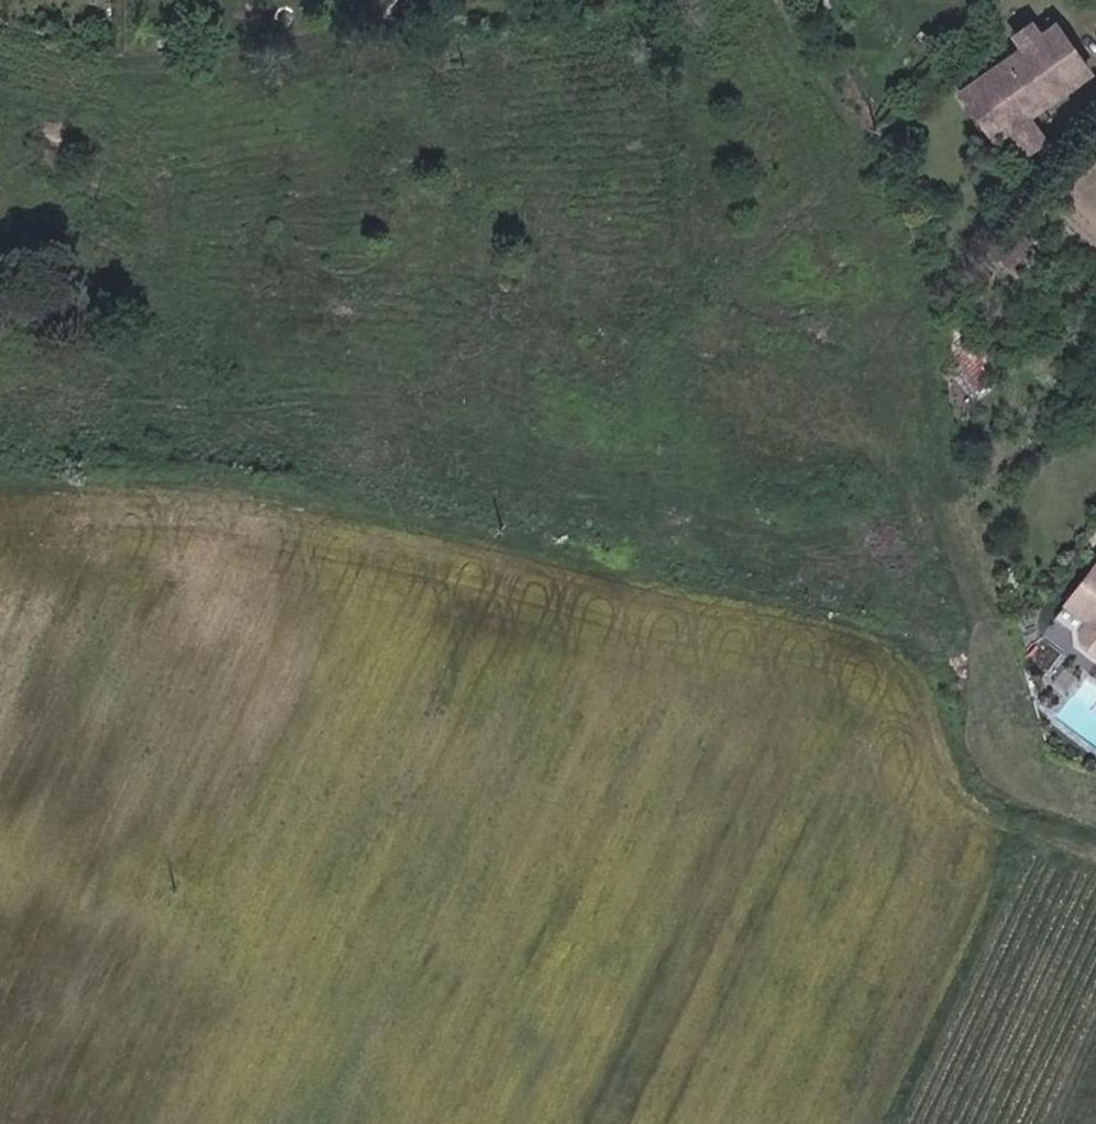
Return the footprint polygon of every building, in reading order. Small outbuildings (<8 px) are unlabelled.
[(966,102),(988,132),(998,146),(1000,149),(1015,137),(1024,151),(1042,138),(1033,124),(1095,77),(1084,62),(1061,32),(1044,44),(1036,32),(1020,45),(1027,57),(982,91),(966,102)] [(1071,599),(1092,616),(1084,624),(1086,636),(1095,645),(1095,567),(1071,599)]
